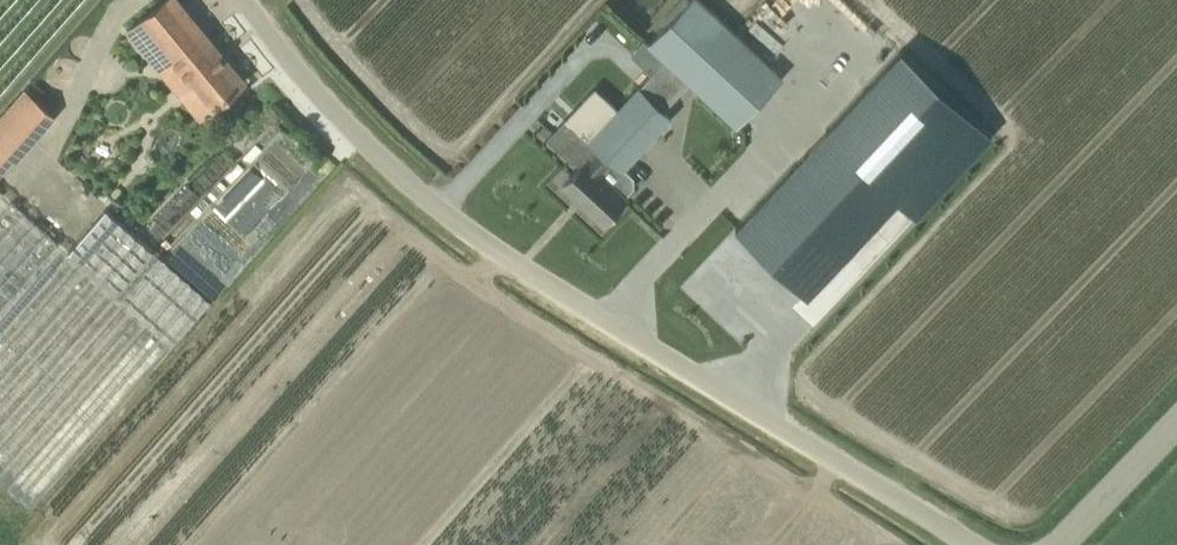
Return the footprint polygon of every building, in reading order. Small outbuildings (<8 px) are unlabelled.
[(178,0),(165,0),(130,29),(181,92),(194,80),(215,105),(244,81),(178,0)] [(650,42),(643,50),(730,131),(776,82),(688,1),(650,42)] [(902,50),(738,225),(810,292),(898,198),(918,216),(993,136),(902,50)] [(674,116),(641,85),(591,140),(599,147),(564,184),(604,222),(636,188),(635,176),(626,168),(674,116)] [(40,133),(55,115),(27,89),(0,120),(0,173),(15,156),(17,158),(40,133)] [(167,240),(203,201),(187,186),(151,225),(167,240)] [(137,234),(108,208),(69,252),(0,191),(0,517),(13,528),(213,301),(137,234)]
